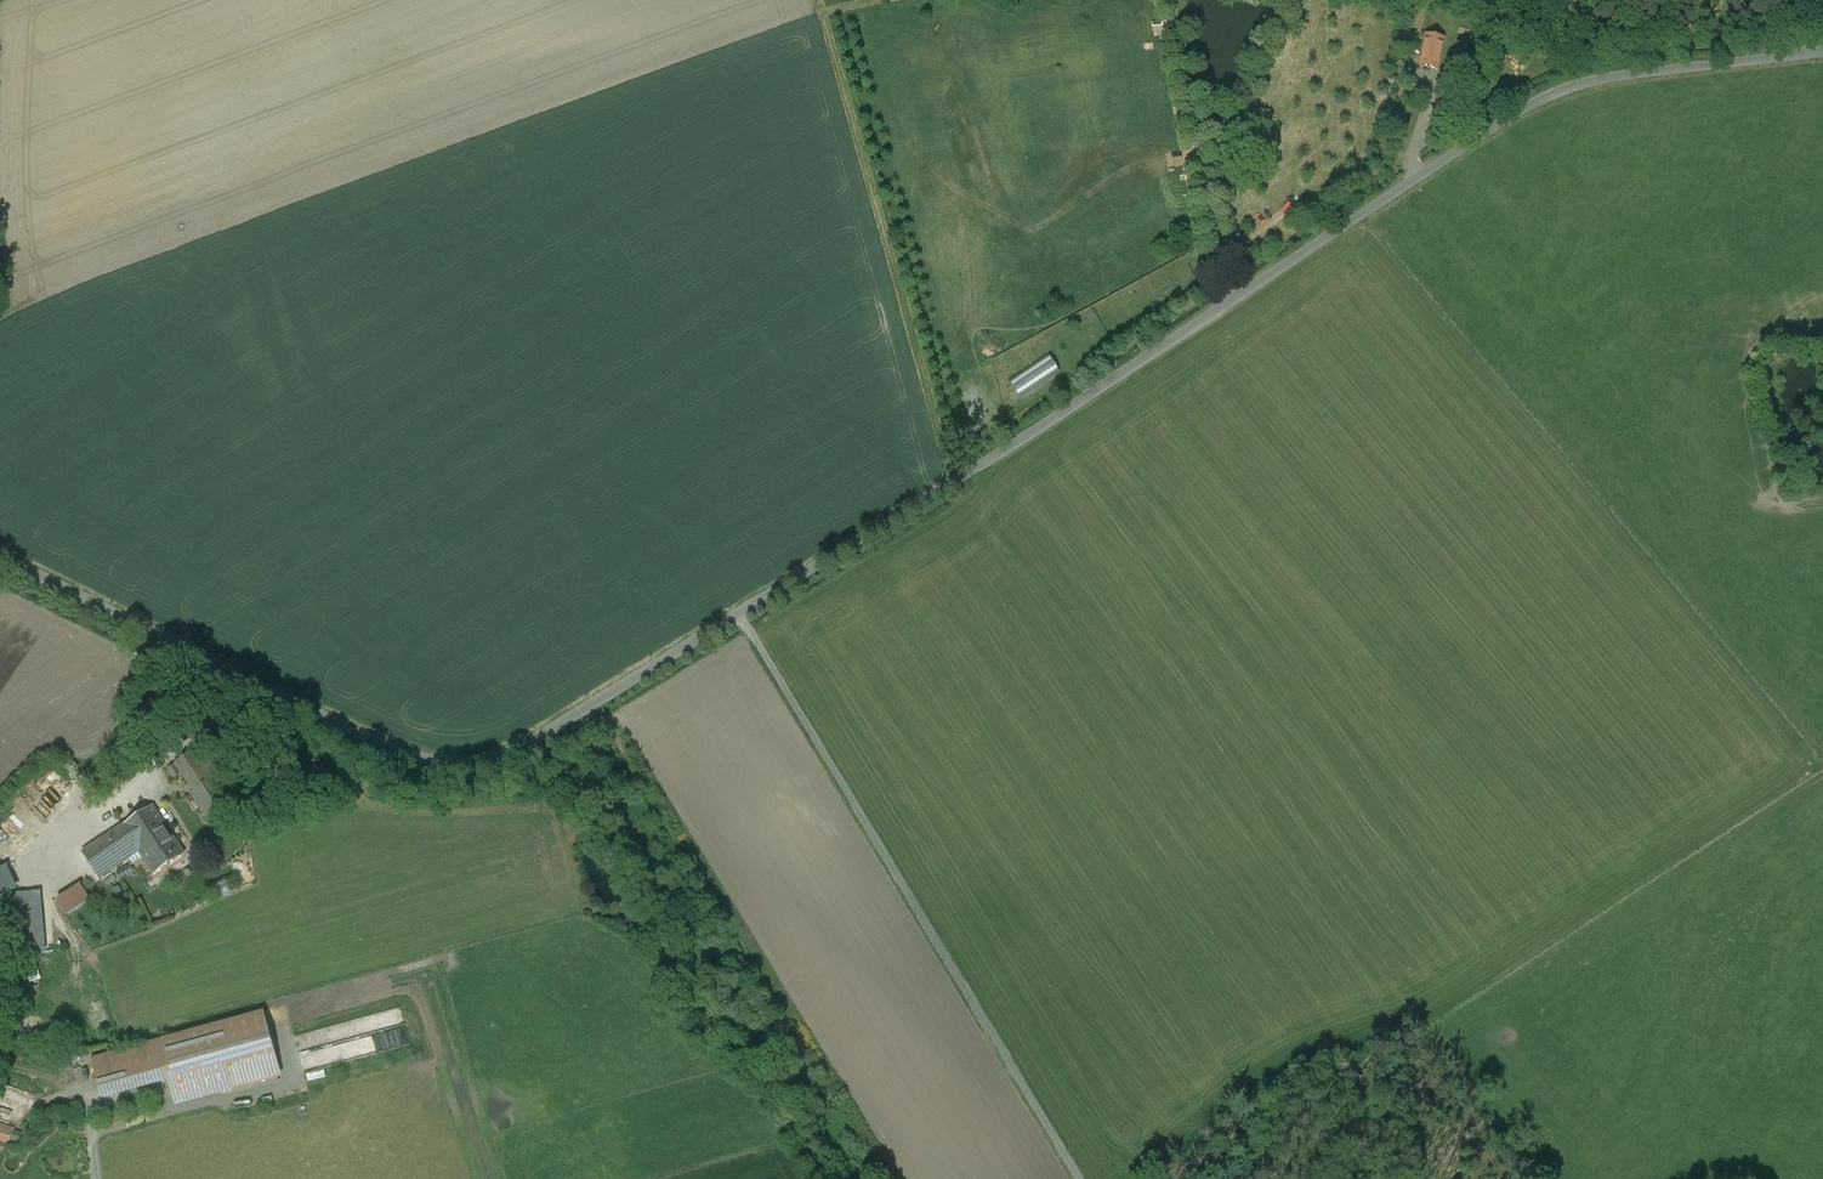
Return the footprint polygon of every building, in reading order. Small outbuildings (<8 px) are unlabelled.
[(1443,38),(1425,35),(1421,56),(1433,58),(1439,59),(1443,38)] [(1433,58),(1422,56),(1420,66),(1431,68),(1433,58)] [(1439,59),(1433,58),(1431,68),(1437,69),(1439,59)] [(1458,80),(1442,77),(1438,93),(1455,97),(1458,80)] [(210,779),(192,751),(175,763),(193,790),(190,792),(207,817),(229,802),(213,777),(210,779)] [(152,805),(122,826),(122,825),(82,853),(97,876),(137,849),(138,848),(168,829),(152,805)] [(138,848),(137,849),(154,874),(184,854),(168,829),(138,848)] [(35,854),(8,877),(14,884),(32,868),(33,870),(42,862),(35,854)] [(129,865),(116,873),(120,879),(133,871),(129,865)] [(79,883),(55,898),(65,915),(90,899),(79,883)] [(42,891),(17,892),(19,922),(31,921),(32,935),(44,935),(42,891)] [(37,967),(27,970),(30,981),(40,977),(37,967)] [(263,1012),(92,1059),(100,1088),(171,1069),(178,1097),(229,1083),(279,1069),(269,1031),(263,1012)] [(395,1032),(299,1051),(303,1069),(398,1050),(395,1032)] [(0,1125),(0,1140),(9,1144),(14,1130),(0,1125)]
